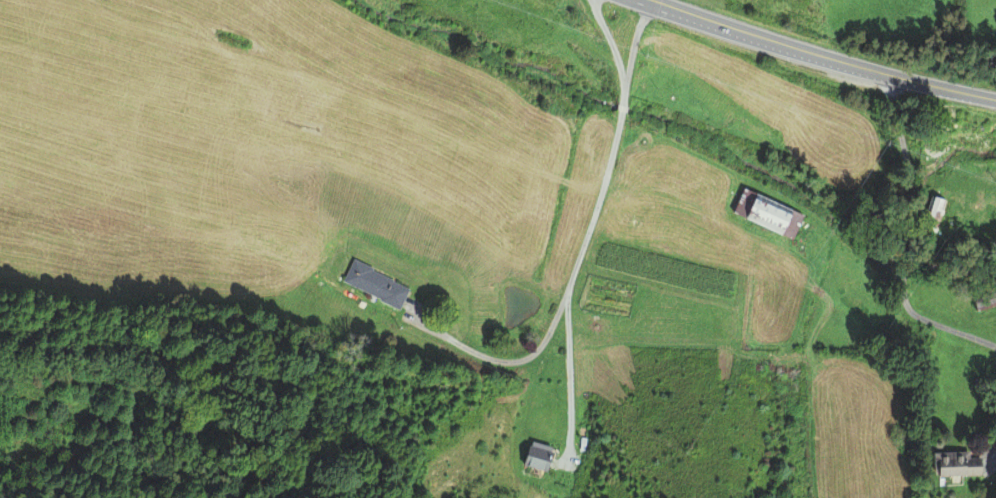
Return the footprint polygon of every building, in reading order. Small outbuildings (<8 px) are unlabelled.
[(792,241),(802,215),(740,190),(730,215),(792,241)] [(933,233),(943,201),(930,196),(920,229),(933,233)] [(340,285),(399,309),(408,286),(350,262),(340,285)] [(971,299),(975,313),(995,307),(995,293),(971,299)] [(971,452),(933,453),(933,478),(983,477),(983,459),(971,459),(971,452)]
